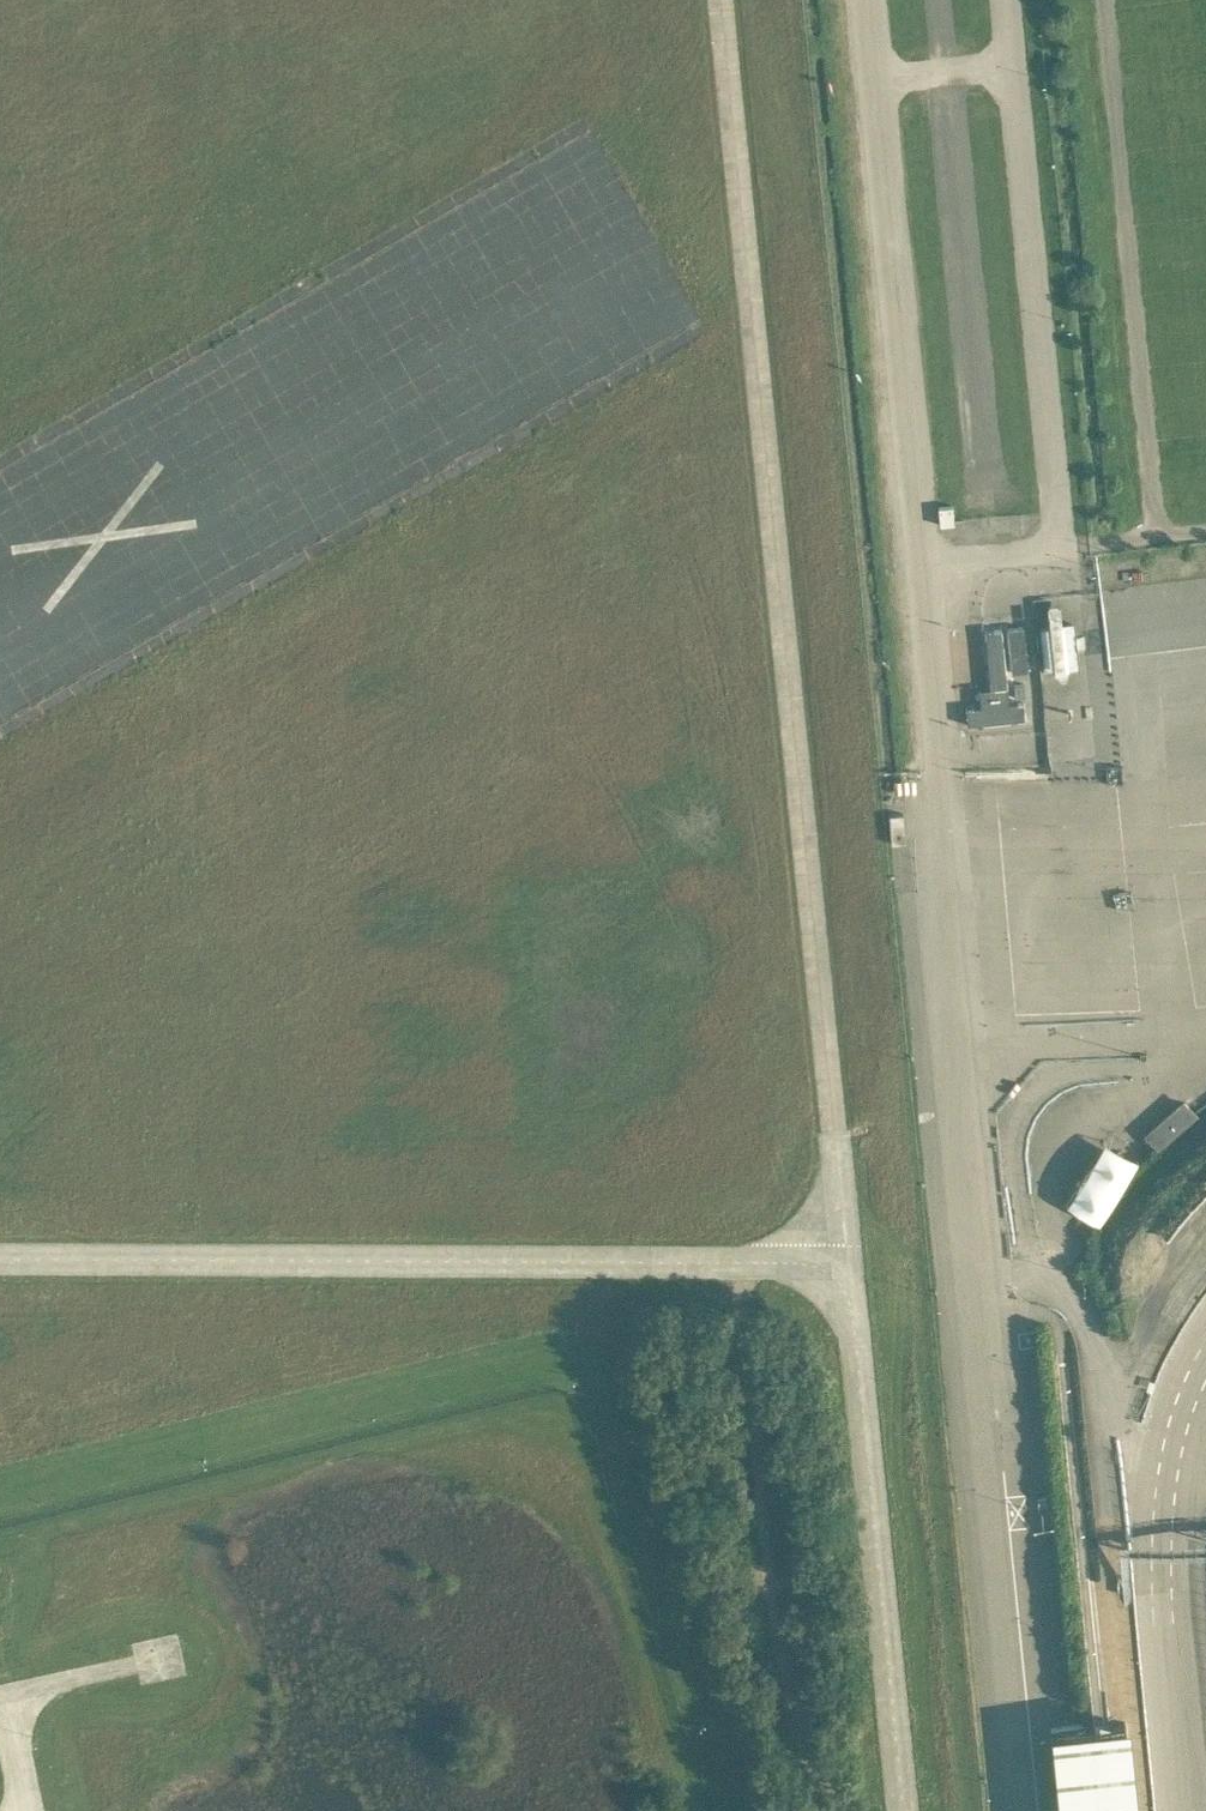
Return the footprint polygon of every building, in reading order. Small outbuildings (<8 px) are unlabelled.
[(1025,625),(1007,626),(1012,671),(1029,669),(1025,625)] [(968,722),(1025,716),(1023,700),(1009,702),(1002,627),(986,629),(991,686),(979,687),(981,705),(966,706),(968,722)] [(1015,695),(1026,694),(1025,681),(1014,682),(1015,695)] [(1158,1148),(1197,1112),(1183,1097),(1144,1132),(1158,1148)] [(1099,1220),(1137,1158),(1105,1139),(1068,1201),(1099,1220)] [(1129,1721),(1055,1728),(1063,1810),(1138,1810),(1129,1721)]
